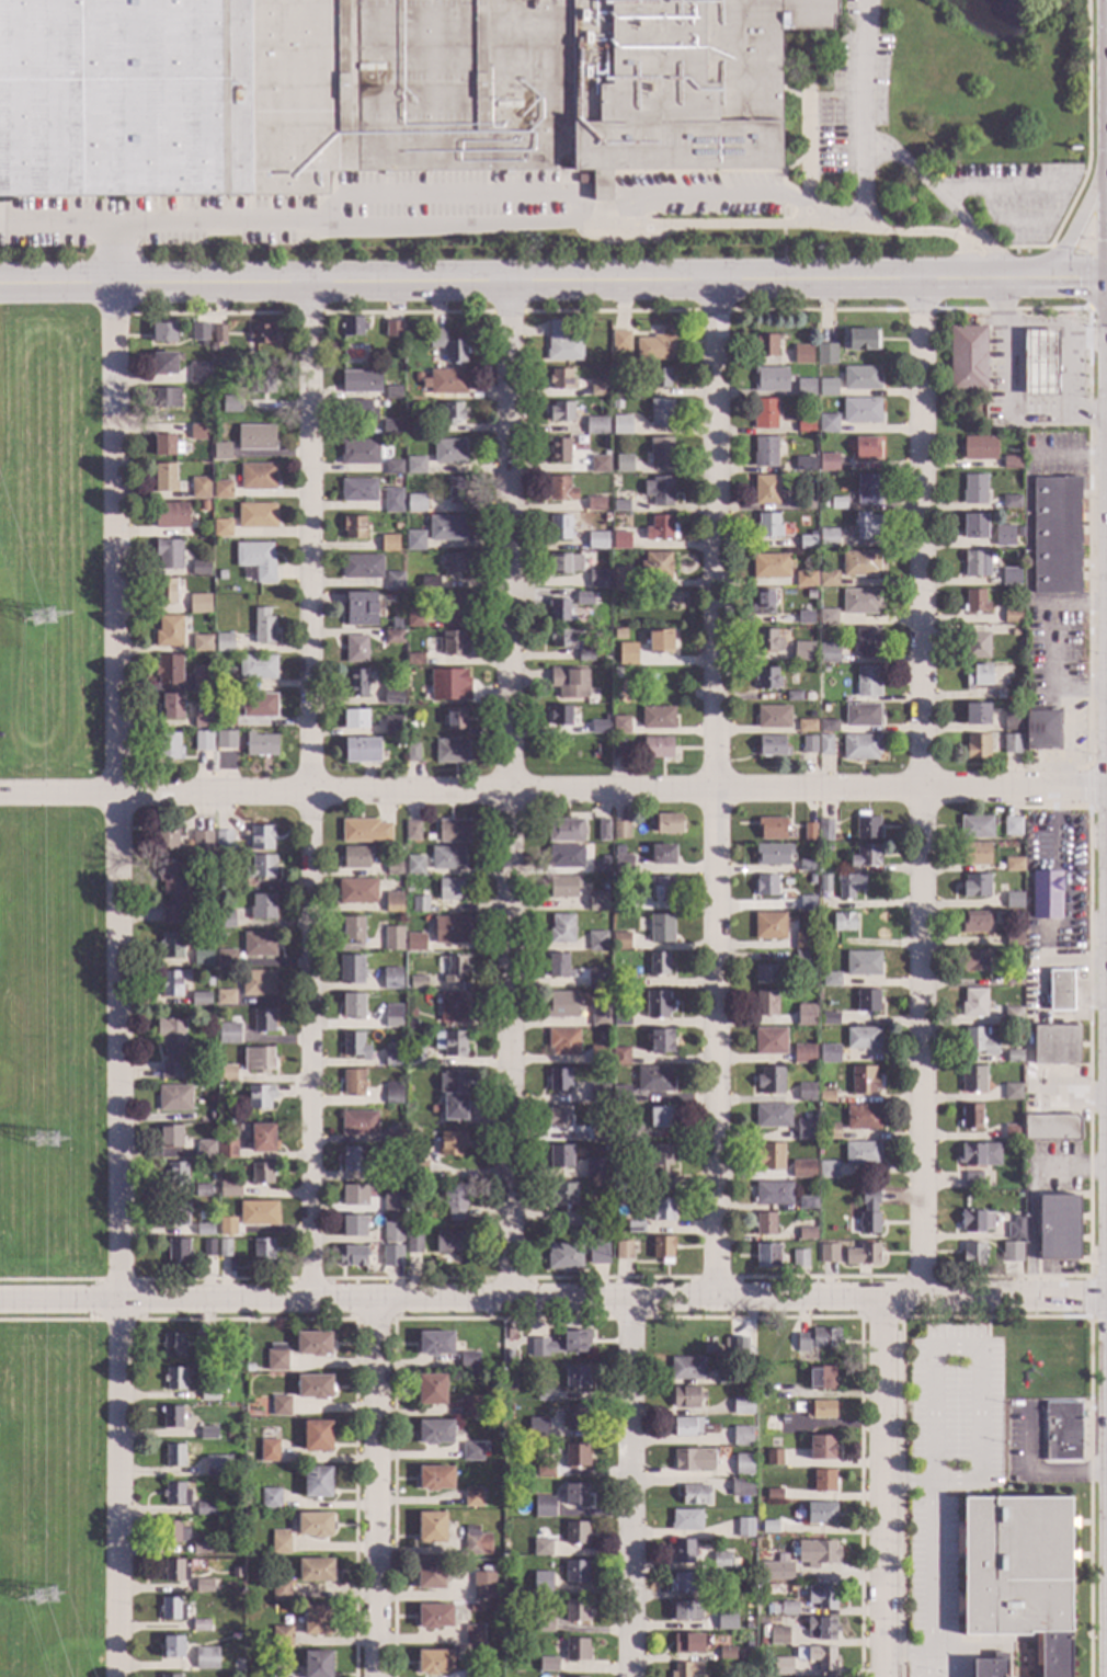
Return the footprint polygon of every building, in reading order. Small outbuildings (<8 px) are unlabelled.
[(328,195),(0,197),(0,0),(836,0),(836,16),(832,16),(832,30),(779,30),(780,169),(610,170),(610,202),(592,202),(592,171),(328,172),(328,195)] [(362,318),(362,323),(365,323),(365,330),(362,330),(362,335),(343,335),(343,329),(341,329),(341,326),(343,326),(343,318),(362,318)] [(401,338),(385,338),(385,321),(401,321),(401,338)] [(567,339),(581,338),(581,361),(547,362),(547,351),(548,351),(548,339),(549,339),(548,322),(566,321),(567,339)] [(175,342),(152,343),(152,323),(175,323),(175,342)] [(207,341),(192,341),(192,323),(207,323),(207,341)] [(225,343),(214,343),(214,326),(225,326),(225,343)] [(271,331),(273,331),(273,345),(252,345),(252,339),(249,339),(249,332),(252,332),(252,326),(271,326),(271,331)] [(985,352),(986,352),(986,381),(985,381),(985,390),(949,390),(949,327),(985,327),(985,352)] [(445,340),(465,340),(465,363),(445,363),(445,349),(429,349),(429,330),(445,330),(445,340)] [(676,344),(674,344),(674,361),(636,361),(636,339),(652,339),(652,335),(660,336),(660,330),(676,331),(676,344)] [(874,351),(847,351),(847,330),(874,330),(874,351)] [(628,351),(612,351),(612,331),(627,331),(628,331),(628,351)] [(1058,396),(1024,396),(1024,331),(1058,331),(1058,396)] [(776,357),(755,357),(755,332),(776,332),(776,357)] [(836,364),(817,364),(817,344),(835,344),(836,364)] [(811,365),(794,365),(794,345),(811,345),(811,365)] [(176,375),(152,376),(152,353),(175,353),(176,375)] [(209,385),(189,385),(189,363),(209,363),(209,385)] [(879,390),(843,390),(843,367),(879,367),(879,390)] [(466,369),(466,395),(430,395),(430,388),(422,388),(422,378),(430,378),(430,369),(466,369)] [(669,376),(672,376),(672,381),(670,381),(670,388),(651,388),(651,369),(669,369),(669,376)] [(787,392),(753,392),(753,369),(787,369),(787,392)] [(571,380),(574,380),(575,389),(551,389),(551,384),(549,384),(549,377),(551,377),(551,370),(571,370),(571,380)] [(273,393),(254,393),(254,372),(273,372),(273,393)] [(380,392),(342,392),(342,372),(380,372),(380,392)] [(607,398),(590,398),(590,379),(608,379),(607,398)] [(836,380),(836,397),(819,397),(819,379),(836,380)] [(814,397),(796,397),(796,380),(814,380),(814,397)] [(401,399),(385,399),(385,387),(401,387),(401,399)] [(179,407),(155,407),(155,389),(179,389),(179,407)] [(240,413),(221,413),(221,396),(240,396),(240,413)] [(776,430),(753,430),(753,399),(776,399),(776,430)] [(879,414),(881,414),(881,423),(843,423),(843,399),(879,399),(879,414)] [(620,409),(612,409),(612,400),(620,400),(620,409)] [(672,427),(650,427),(650,400),(672,400),(672,427)] [(370,408),(376,408),(376,422),(342,422),(342,411),(336,411),(336,402),(341,402),(341,401),(370,401),(370,408)] [(573,422),(549,422),(549,408),(552,408),(552,402),(573,402),(573,422)] [(461,409),(464,409),(464,420),(454,420),(454,425),(444,425),(444,403),(461,403),(461,409)] [(836,433),(819,433),(819,415),(836,415),(836,433)] [(630,435),(613,435),(613,417),(630,417),(630,435)] [(607,434),(585,434),(585,418),(607,418),(607,434)] [(401,436),(383,436),(383,421),(401,421),(401,436)] [(813,433),(797,433),(797,422),(799,422),(813,422),(813,433)] [(208,441),(190,441),(190,425),(207,425),(208,441)] [(274,450),(238,450),(237,426),(274,426),(274,450)] [(173,444),(182,444),(182,455),(155,455),(155,435),(173,435),(173,444)] [(995,460),(963,460),(963,436),(995,436),(995,460)] [(776,468),(753,468),(753,454),(754,454),(754,437),(776,437),(776,468)] [(671,455),(673,455),(673,468),(649,468),(649,438),(671,438),(671,455)] [(878,459),(855,459),(855,438),(878,438),(878,459)] [(465,464),(433,464),(433,440),(465,440),(465,464)] [(569,463),(549,463),(549,440),(570,440),(569,463)] [(378,465),(341,465),(341,441),(378,441),(378,465)] [(231,460),(213,460),(213,445),(230,445),(231,460)] [(837,470),(818,471),(818,454),(837,454),(837,470)] [(632,472),(615,472),(615,455),(632,455),(632,472)] [(608,474),(590,474),(590,456),(593,456),(608,456),(608,474)] [(424,458),(424,475),(406,475),(406,457),(424,458)] [(1020,470),(1020,457),(1003,457),(1002,470),(1020,470)] [(813,471),(794,471),(794,459),(813,459),(813,471)] [(402,476),(385,476),(385,461),(402,461),(402,476)] [(174,482),(178,482),(178,492),(155,492),(155,464),(174,464),(174,482)] [(275,490),(240,490),(239,465),(275,464),(275,490)] [(985,504),(961,505),(961,491),(963,491),(963,475),(985,475),(985,504)] [(777,504),(754,505),(754,476),(777,476),(777,504)] [(878,492),(879,492),(879,505),(856,505),(856,476),(878,476),(878,492)] [(1081,594),(1074,594),(1074,593),(1032,593),(1032,479),(1061,479),(1061,477),(1080,477),(1081,594)] [(463,490),(465,490),(465,503),(447,503),(447,478),(461,478),(463,490)] [(569,489),(577,489),(577,501),(548,500),(549,478),(569,478),(569,489)] [(672,506),(652,506),(652,497),(642,497),(643,482),(652,482),(652,478),(672,478),(672,506)] [(208,498),(191,499),(191,479),(208,479),(208,498)] [(416,482),(416,486),(415,489),(410,489),(408,487),(408,483),(410,479),(413,479),(416,482)] [(376,502),(341,502),(341,480),(376,480),(376,502)] [(231,499),(213,499),(213,482),(231,481),(231,499)] [(401,513),(384,513),(384,489),(401,489),(401,513)] [(424,513),(408,513),(407,494),(424,494),(424,513)] [(813,510),(797,510),(797,494),(813,494),(813,510)] [(1022,509),(1001,509),(1001,495),(1006,495),(1006,494),(1022,494),(1022,509)] [(605,512),(586,512),(586,498),(589,498),(605,498),(605,512)] [(846,510),(830,510),(830,499),(846,499),(846,510)] [(628,511),(613,511),(613,501),(628,501),(628,511)] [(187,528),(155,528),(155,504),(187,503),(187,528)] [(275,518),(276,518),(276,528),(238,528),(238,504),(275,504),(275,518)] [(868,516),(878,516),(878,538),(868,538),(868,539),(855,539),(855,513),(868,513),(868,516)] [(778,526),(781,526),(781,537),(755,537),(755,523),(757,523),(757,514),(778,514),(778,526)] [(985,539),(963,539),(963,514),(985,514),(985,539)] [(364,529),(366,529),(366,539),(344,539),(344,532),(343,532),(343,516),(364,516),(364,529)] [(570,540),(545,540),(545,527),(549,527),(549,516),(570,516),(570,540)] [(672,540),(652,540),(652,541),(644,541),(644,527),(651,527),(651,516),(672,516),(672,540)] [(467,540),(429,540),(429,517),(467,517),(467,540)] [(230,536),(213,537),(213,521),(230,521),(230,536)] [(1014,546),(1014,526),(994,526),(994,546),(1014,546)] [(837,548),(818,548),(818,529),(837,529),(837,548)] [(424,551),(404,551),(404,532),(424,532),(424,551)] [(607,550),(587,550),(587,533),(607,533),(607,550)] [(629,549),(613,549),(613,533),(629,533),(629,549)] [(398,552),(380,552),(380,535),(398,535),(398,552)] [(814,549),(799,549),(799,537),(814,537),(814,549)] [(160,540),(181,540),(182,570),(158,570),(158,556),(156,556),(156,539),(160,539),(160,540)] [(272,554),(274,554),(274,583),(255,583),(255,567),(236,567),(235,544),(272,544),(272,554)] [(879,571),(876,571),(876,577),(841,577),(841,552),(879,552),(879,571)] [(989,578),(963,578),(963,552),(989,552),(989,578)] [(466,564),(464,564),(464,573),(450,573),(450,579),(444,579),(444,573),(445,573),(445,554),(466,554),(466,564)] [(670,561),(671,561),(671,572),(670,572),(670,579),(665,579),(663,580),(658,580),(657,579),(639,579),(639,562),(644,562),(644,554),(670,554),(670,561)] [(568,555),(581,555),(581,572),(569,572),(569,574),(549,574),(549,555),(568,555)] [(788,579),(752,579),(752,555),(788,555),(788,579)] [(381,578),(342,579),(342,556),(381,556),(381,578)] [(209,575),(191,575),(191,561),(208,561),(209,575)] [(630,592),(612,592),(612,567),(630,567),(630,592)] [(1019,585),(1001,585),(1001,569),(1019,569),(1019,585)] [(606,587),(589,587),(589,570),(593,570),(606,570),(606,587)] [(815,587),(795,587),(795,571),(815,571),(815,587)] [(837,586),(818,586),(818,571),(837,571),(837,586)] [(402,590),(386,590),(386,573),(402,573),(402,590)] [(438,590),(421,590),(421,577),(438,577),(438,590)] [(184,596),(175,596),(175,604),(156,604),(156,580),(183,579),(184,596)] [(773,615),(754,615),(755,590),(773,590),(773,615)] [(814,600),(806,600),(806,591),(814,591),(814,600)] [(879,611),(876,611),(876,615),(842,615),(842,591),(879,591),(879,611)] [(984,603),(989,603),(989,612),(965,613),(965,591),(984,591),(984,603)] [(377,626),(345,626),(345,592),(376,592),(377,626)] [(467,624),(441,624),(441,593),(467,593),(467,624)] [(592,605),(575,605),(575,593),(592,593),(592,605)] [(209,614),(190,614),(190,595),(209,595),(209,614)] [(568,621),(550,621),(550,607),(548,607),(548,603),(550,603),(550,600),(568,600),(568,621)] [(269,617),(274,617),(274,643),(254,643),(253,608),(269,608),(269,617)] [(836,625),(819,625),(819,609),(836,609),(836,625)] [(1020,624),(1003,624),(1003,611),(1020,611),(1020,624)] [(424,628),(406,628),(406,612),(424,612),(424,628)] [(796,625),(812,625),(812,612),(797,612),(796,625)] [(182,618),(190,617),(190,634),(182,634),(182,647),(155,648),(155,631),(158,631),(158,616),(182,616),(182,618)] [(401,628),(391,629),(391,618),(400,618),(401,628)] [(878,644),(879,644),(879,659),(854,659),(854,628),(878,628),(878,644)] [(570,631),(580,631),(580,642),(569,642),(569,648),(551,648),(551,639),(549,639),(549,635),(551,635),(551,630),(570,630),(570,631)] [(776,639),(781,639),(781,649),(776,649),(776,651),(755,651),(755,630),(776,630),(776,639)] [(402,644),(385,644),(385,631),(402,631),(402,644)] [(464,640),(466,640),(466,655),(442,655),(442,631),(464,631),(464,640)] [(671,654),(649,654),(649,631),(671,631),(671,654)] [(988,660),(963,660),(963,632),(988,632),(988,660)] [(232,636),(233,652),(215,652),(215,635),(232,636)] [(212,653),(192,653),(192,636),(212,636),(212,653)] [(367,637),(367,663),(345,663),(345,637),(367,637)] [(813,663),(794,662),(794,642),(813,642),(813,663)] [(636,643),(617,643),(617,666),(636,665),(636,643)] [(838,663),(818,663),(818,644),(838,644),(838,663)] [(593,662),(578,662),(578,651),(593,651),(593,662)] [(423,666),(407,666),(407,654),(423,654),(423,666)] [(276,680),(239,680),(239,657),(275,655),(276,680)] [(182,686),(158,686),(158,676),(156,676),(156,666),(158,666),(158,657),(181,657),(182,686)] [(210,689),(193,689),(192,666),(210,666),(210,689)] [(991,686),(971,686),(971,691),(966,691),(966,671),(972,671),(972,666),(991,666),(991,686)] [(621,678),(613,678),(613,668),(621,668),(621,678)] [(777,689),(756,689),(756,668),(777,668),(777,689)] [(878,684),(879,684),(879,697),(856,697),(856,668),(878,668),(878,684)] [(235,691),(215,691),(215,669),(235,669),(235,691)] [(430,670),(430,701),(468,700),(468,670),(430,670)] [(587,697),(557,697),(557,687),(550,687),(550,670),(587,670),(587,697)] [(367,697),(347,697),(347,671),(365,671),(367,671),(367,697)] [(402,705),(384,705),(384,689),(402,689),(402,705)] [(1004,699),(995,699),(995,691),(1003,691),(1004,699)] [(801,694),(808,694),(808,701),(785,701),(785,693),(801,693),(801,694)] [(182,719),(162,719),(161,695),(182,695),(182,719)] [(276,718),(242,718),(242,695),(276,695),(276,718)] [(989,726),(966,726),(965,704),(989,704),(989,726)] [(878,727),(844,727),(844,705),(878,705),(878,727)] [(571,726),(552,726),(552,721),(550,721),(550,712),(551,712),(551,707),(571,707),(571,726)] [(673,729),(641,729),(641,707),(673,707),(673,729)] [(789,728),(756,728),(756,707),(789,707),(789,728)] [(466,731),(446,731),(446,709),(466,709),(466,731)] [(1061,751),(1026,751),(1026,709),(1061,709),(1061,751)] [(367,729),(344,729),(343,710),(367,710),(367,729)] [(210,728),(194,728),(193,711),(210,711),(210,728)] [(235,727),(216,728),(216,712),(235,712),(235,727)] [(1020,712),(1020,731),(1004,731),(1003,712),(1020,712)] [(402,734),(385,734),(385,717),(402,717),(402,734)] [(629,733),(612,733),(612,717),(629,717),(629,733)] [(815,732),(797,732),(797,720),(815,720),(815,732)] [(837,732),(819,732),(819,720),(837,720),(837,732)] [(591,735),(608,735),(608,722),(590,722),(591,735)] [(594,735),(578,735),(578,726),(594,726),(594,735)] [(236,749),(216,749),(216,731),(236,731),(236,749)] [(212,751),(194,751),(194,732),(212,732),(212,751)] [(179,760),(157,760),(157,734),(179,733),(179,760)] [(254,737),(276,737),(276,756),(269,756),(269,758),(262,758),(262,755),(246,756),(246,733),(254,733),(254,737)] [(989,757),(966,758),(966,744),(967,744),(967,734),(989,734),(989,757)] [(831,755),(819,755),(819,735),(831,735),(831,755)] [(879,755),(877,755),(877,761),(842,761),(842,737),(842,735),(879,735),(879,755)] [(1022,754),(1003,754),(1003,735),(1022,735),(1022,754)] [(814,753),(802,753),(802,737),(814,737),(814,753)] [(672,760),(642,760),(643,738),(672,738),(672,760)] [(784,748),(788,748),(788,756),(757,756),(757,738),(784,738),(784,748)] [(378,763),(344,763),(344,739),(379,739),(378,763)] [(468,764),(435,764),(435,741),(468,741),(468,764)] [(625,757),(613,757),(613,741),(625,741),(625,757)] [(419,762),(406,762),(406,744),(419,744),(419,762)] [(868,818),(879,818),(879,840),(856,840),(856,811),(868,811),(868,818)] [(681,834),(655,834),(655,814),(681,814),(681,834)] [(993,839),(960,839),(960,817),(993,817),(993,839)] [(1020,835),(1003,835),(1003,818),(1020,818),(1020,835)] [(785,820),(788,820),(788,823),(785,823),(785,840),(761,840),(761,830),(757,830),(757,819),(785,819),(785,820)] [(378,823),(390,823),(390,842),(342,842),(342,820),(378,820),(378,823)] [(583,842),(548,842),(548,820),(583,820),(583,842)] [(608,842),(597,842),(597,820),(598,820),(608,820),(608,842)] [(832,842),(819,842),(819,820),(832,820),(832,842)] [(469,843),(438,843),(438,821),(469,821),(469,843)] [(419,841),(406,841),(406,822),(419,822),(419,841)] [(629,839),(613,839),(613,822),(615,822),(629,822),(629,839)] [(815,841),(802,841),(802,824),(807,824),(815,824),(815,841)] [(274,843),(272,843),(272,851),(250,851),(250,826),(274,825),(274,843)] [(183,837),(178,837),(178,848),(153,849),(153,826),(183,826),(183,837)] [(212,852),(192,853),(192,832),(212,831),(212,852)] [(232,849),(216,851),(215,832),(232,832),(232,849)] [(989,843),(989,866),(961,866),(961,843),(989,843)] [(582,846),(582,868),(548,868),(548,845),(582,846)] [(791,857),(787,857),(787,866),(754,866),(754,845),(791,845),(791,857)] [(831,847),(830,854),(821,852),(822,845),(831,847)] [(879,867),(849,867),(849,856),(856,856),(856,845),(879,845),(879,867)] [(674,865),(650,865),(650,846),(674,846),(674,865)] [(463,870),(431,870),(431,847),(463,847),(463,870)] [(367,852),(370,852),(370,864),(367,864),(367,868),(343,868),(343,848),(367,848),(367,852)] [(631,872),(614,872),(614,855),(631,856),(631,872)] [(275,878),(244,878),(244,868),(252,868),(252,856),(275,856),(275,878)] [(423,875),(406,875),(406,856),(423,856),(423,875)] [(609,874),(590,872),(590,863),(601,863),(601,856),(609,856),(609,874)] [(814,871),(798,871),(798,859),(814,859),(814,871)] [(1022,871),(1005,871),(1005,859),(1022,859),(1022,871)] [(185,887),(190,887),(190,897),(187,897),(187,906),(181,906),(181,924),(162,924),(162,906),(167,906),(167,897),(161,897),(161,882),(158,882),(158,863),(185,862),(185,887)] [(401,875),(386,875),(386,863),(401,863),(401,875)] [(1061,878),(1061,891),(1060,891),(1060,920),(1031,919),(1031,871),(1061,872),(1061,878)] [(989,897),(962,897),(962,882),(965,881),(965,875),(989,875),(989,897)] [(776,895),(755,895),(755,876),(776,876),(776,895)] [(830,892),(819,892),(819,876),(830,876),(830,892)] [(864,891),(853,891),(853,900),(837,900),(837,883),(835,883),(835,876),(864,876),(864,891)] [(580,889),(575,889),(575,899),(548,898),(548,888),(545,888),(545,877),(580,878),(580,889)] [(671,898),(649,898),(649,890),(651,890),(651,878),(671,878),(671,898)] [(461,900),(438,900),(438,879),(461,879),(461,900)] [(376,903),(339,903),(339,880),(376,880),(376,903)] [(1016,893),(1022,892),(1022,910),(1006,910),(1005,910),(1005,893),(1006,893),(1006,891),(1016,891),(1016,893)] [(630,910),(615,910),(615,892),(630,892),(630,910)] [(401,913),(385,913),(385,893),(401,893),(401,913)] [(609,912),(589,912),(589,893),(609,893),(609,912)] [(275,920),(250,920),(250,908),(252,908),(252,895),(275,894),(275,920)] [(427,912),(412,912),(412,897),(427,897),(427,912)] [(814,910),(800,911),(800,900),(814,900),(814,910)] [(235,929),(217,929),(217,911),(233,911),(235,929)] [(854,931),(832,931),(832,916),(837,916),(837,912),(855,912),(854,931)] [(990,932),(961,932),(961,917),(965,917),(965,912),(990,912),(990,932)] [(785,939),(754,939),(754,913),(785,913),(785,939)] [(573,943),(548,943),(548,929),(551,929),(551,915),(573,915),(573,943)] [(673,943),(649,943),(649,915),(673,915),(673,943)] [(363,944),(352,944),(352,942),(342,942),(342,917),(363,917),(363,944)] [(469,944),(433,944),(433,917),(469,917),(469,944)] [(402,951),(384,951),(384,927),(385,927),(402,927),(402,951)] [(189,942),(182,942),(182,958),(161,959),(161,950),(158,950),(158,943),(161,943),(161,934),(181,934),(181,933),(189,933),(189,942)] [(275,956),(243,957),(243,933),(275,933),(275,956)] [(607,950),(587,950),(587,933),(607,933),(607,950)] [(814,949),(794,949),(794,933),(814,933),(814,949)] [(1023,947),(1005,947),(1005,933),(1022,933),(1023,947)] [(424,950),(406,950),(406,934),(424,934),(424,950)] [(629,949),(612,949),(612,934),(629,934),(629,949)] [(213,967),(194,967),(193,948),(212,948),(213,967)] [(236,968),(217,968),(217,950),(236,950),(236,968)] [(814,970),(795,970),(795,951),(814,951),(814,970)] [(988,972),(962,972),(962,955),(965,955),(965,951),(988,951),(988,972)] [(879,976),(846,976),(846,952),(879,952),(879,976)] [(667,974),(657,974),(657,979),(652,979),(652,974),(649,974),(649,954),(667,954),(667,974)] [(567,970),(573,970),(573,978),(548,978),(548,955),(567,955),(567,970)] [(361,968),(365,968),(365,978),(362,978),(362,984),(339,984),(339,956),(361,956),(361,968)] [(466,968),(468,968),(468,972),(465,972),(465,977),(460,977),(460,984),(443,984),(443,976),(446,976),(447,970),(447,963),(444,963),(444,957),(466,957),(466,968)] [(775,974),(778,974),(778,984),(754,984),(754,966),(775,966),(775,974)] [(400,990),(383,990),(383,968),(400,968),(400,990)] [(606,989),(587,989),(587,968),(606,968),(606,989)] [(1073,1012),(1050,1012),(1049,970),(1073,970),(1073,1012)] [(190,980),(182,980),(182,996),(161,996),(160,972),(181,972),(181,971),(190,971),(190,980)] [(274,995),(241,995),(241,971),(274,971),(274,995)] [(841,986),(822,986),(822,973),(841,973),(841,986)] [(628,988),(614,988),(614,976),(628,976),(628,988)] [(1020,985),(1006,985),(1006,976),(1020,976),(1020,985)] [(426,989),(410,989),(410,978),(426,978),(426,989)] [(985,1017),(961,1017),(961,1004),(965,1004),(963,989),(985,989),(985,1017)] [(776,1002),(778,1002),(778,1014),(776,1014),(776,1016),(755,1016),(755,991),(776,992),(776,1002)] [(878,1012),(856,1012),(856,991),(878,991),(878,1012)] [(235,1005),(216,1005),(216,992),(235,992),(235,1005)] [(578,1018),(545,1017),(545,1007),(549,1007),(549,992),(578,992),(578,1018)] [(667,1000),(672,1000),(672,1014),(667,1014),(667,1018),(646,1018),(646,992),(667,992),(667,1000)] [(210,1006),(191,1006),(191,993),(210,993),(210,1006)] [(464,1006),(466,1006),(466,1023),(441,1023),(441,993),(464,993),(464,1006)] [(363,1020),(351,1020),(351,1017),(342,1017),(342,994),(363,994),(363,1020)] [(401,1027),(385,1027),(385,1006),(385,1005),(401,1005),(401,1027)] [(608,1026),(591,1026),(591,1007),(608,1007),(608,1026)] [(1022,1025),(1001,1025),(1000,1008),(1022,1008),(1022,1025)] [(274,1033),(253,1033),(253,1011),(273,1011),(274,1033)] [(630,1026),(613,1026),(613,1011),(630,1011),(630,1026)] [(838,1025),(821,1025),(821,1014),(838,1014),(838,1025)] [(815,1026),(799,1026),(799,1015),(815,1015),(815,1026)] [(168,1020),(183,1020),(183,1045),(186,1045),(186,1062),(192,1062),(192,1079),(161,1080),(161,1062),(169,1062),(169,1054),(163,1054),(163,1046),(161,1046),(160,1039),(157,1039),(157,1018),(168,1018),(168,1020)] [(239,1043),(218,1043),(218,1024),(240,1024),(239,1043)] [(1079,1064),(1034,1064),(1032,1026),(1079,1026),(1079,1064)] [(579,1029),(579,1056),(551,1056),(551,1048),(547,1048),(547,1028),(579,1029)] [(786,1054),(754,1054),(754,1028),(786,1028),(786,1054)] [(985,1038),(996,1038),(996,1056),(983,1056),(983,1051),(962,1051),(962,1037),(965,1037),(965,1028),(985,1028),(985,1038)] [(879,1049),(846,1049),(846,1029),(879,1029),(879,1049)] [(672,1053),(651,1053),(651,1030),(672,1030),(672,1053)] [(466,1057),(442,1057),(442,1050),(434,1050),(434,1033),(466,1031),(466,1057)] [(363,1041),(362,1041),(362,1046),(369,1046),(369,1060),(361,1061),(362,1056),(342,1056),(342,1036),(342,1033),(363,1033),(363,1041)] [(402,1066),(385,1066),(385,1050),(391,1050),(391,1043),(402,1043),(402,1066)] [(814,1064),(792,1064),(792,1046),(814,1046),(814,1064)] [(840,1063),(820,1063),(820,1046),(840,1046),(840,1063)] [(608,1065),(590,1065),(590,1047),(608,1047),(608,1065)] [(273,1058),(274,1058),(274,1070),(273,1070),(273,1071),(244,1071),(244,1049),(273,1048),(273,1058)] [(629,1065),(612,1065),(612,1049),(629,1049),(629,1065)] [(1022,1062),(1006,1062),(1006,1051),(1022,1051),(1022,1062)] [(236,1082),(219,1082),(218,1065),(236,1065),(236,1082)] [(670,1074),(672,1074),(672,1093),(637,1093),(637,1066),(670,1066),(670,1074)] [(875,1074),(879,1074),(879,1090),(875,1090),(875,1093),(867,1093),(867,1096),(861,1096),(861,1094),(851,1094),(851,1066),(875,1066),(875,1074)] [(985,1092),(961,1092),(961,1068),(984,1066),(985,1092)] [(783,1094),(761,1094),(761,1088),(756,1088),(756,1075),(761,1075),(761,1068),(783,1068),(783,1094)] [(569,1082),(571,1082),(571,1093),(552,1093),(551,1091),(548,1091),(548,1084),(544,1084),(544,1077),(548,1077),(548,1070),(569,1070),(569,1082)] [(364,1097),(353,1096),(353,1094),(342,1094),(342,1071),(364,1071),(364,1097)] [(466,1120),(443,1120),(443,1071),(466,1071),(466,1120)] [(402,1104),(385,1104),(385,1084),(402,1083),(402,1104)] [(814,1102),(798,1102),(798,1084),(814,1084),(814,1102)] [(1022,1100),(1003,1100),(1003,1084),(1022,1084),(1022,1100)] [(608,1103),(589,1103),(589,1085),(608,1085),(608,1103)] [(191,1111),(159,1111),(158,1086),(191,1086),(191,1111)] [(230,1095),(219,1095),(219,1086),(230,1086),(230,1095)] [(273,1087),(273,1099),(270,1099),(270,1109),(248,1109),(248,1086),(273,1087)] [(629,1105),(613,1105),(613,1086),(629,1086),(629,1105)] [(834,1103),(819,1103),(819,1092),(834,1091),(834,1103)] [(790,1128),(754,1128),(754,1105),(790,1105),(790,1128)] [(878,1115),(880,1115),(880,1130),(846,1130),(846,1105),(878,1105),(878,1115)] [(981,1129),(961,1129),(961,1105),(981,1105),(981,1129)] [(569,1128),(548,1128),(549,1107),(569,1107),(569,1128)] [(673,1129),(650,1129),(650,1107),(674,1107),(673,1129)] [(377,1136),(341,1136),(341,1111),(377,1111),(377,1136)] [(1080,1119),(1080,1140),(1024,1140),(1024,1117),(1075,1116),(1080,1119)] [(814,1140),(797,1140),(797,1120),(814,1120),(814,1140)] [(838,1140),(819,1140),(819,1123),(838,1123),(838,1140)] [(274,1153),(251,1153),(251,1125),(274,1125),(274,1153)] [(182,1148),(159,1148),(158,1126),(181,1126),(182,1148)] [(639,1142),(624,1142),(624,1126),(639,1126),(639,1142)] [(1022,1139),(1004,1139),(1003,1126),(1022,1126),(1022,1139)] [(401,1143),(385,1143),(385,1130),(401,1130),(401,1143)] [(592,1140),(575,1140),(575,1130),(592,1130),(592,1140)] [(466,1149),(463,1149),(463,1157),(452,1157),(452,1156),(441,1156),(441,1153),(438,1153),(438,1149),(440,1149),(440,1132),(466,1132),(466,1149)] [(237,1159),(218,1160),(218,1141),(237,1141),(237,1159)] [(214,1160),(196,1160),(196,1142),(214,1142),(214,1160)] [(879,1165),(845,1165),(845,1143),(879,1143),(879,1165)] [(1000,1166),(963,1166),(963,1164),(957,1164),(957,1159),(960,1159),(960,1143),(1000,1143),(1000,1166)] [(784,1171),(761,1171),(761,1165),(755,1165),(755,1153),(760,1153),(760,1144),(784,1144),(784,1171)] [(572,1167),(549,1167),(549,1145),(572,1146),(572,1167)] [(672,1166),(666,1166),(666,1173),(673,1173),(673,1190),(655,1190),(655,1174),(659,1174),(659,1168),(651,1168),(651,1145),(672,1145),(672,1166)] [(372,1172),(364,1172),(364,1173),(343,1173),(343,1148),(372,1148),(372,1172)] [(604,1179),(585,1179),(585,1160),(604,1161),(604,1179)] [(427,1180),(407,1180),(407,1162),(427,1162),(427,1180)] [(814,1178),(791,1178),(791,1162),(814,1162),(814,1178)] [(836,1178),(819,1178),(819,1162),(836,1162),(836,1178)] [(187,1184),(167,1184),(167,1163),(186,1163),(187,1184)] [(273,1185),(250,1185),(250,1164),(272,1164),(273,1185)] [(401,1180),(384,1180),(384,1168),(401,1168),(401,1180)] [(982,1189),(963,1189),(963,1173),(982,1173),(982,1189)] [(791,1206),(754,1206),(755,1182),(791,1182),(791,1206)] [(577,1206),(549,1206),(549,1193),(552,1193),(552,1184),(577,1184),(577,1206)] [(625,1193),(616,1193),(616,1184),(625,1184),(625,1193)] [(209,1197),(194,1197),(194,1185),(209,1185),(209,1197)] [(240,1197),(224,1197),(222,1185),(240,1185),(240,1197)] [(367,1206),(342,1206),(342,1185),(367,1185),(367,1206)] [(465,1222),(447,1222),(447,1208),(443,1208),(443,1186),(465,1186),(465,1222)] [(879,1205),(875,1205),(875,1213),(878,1213),(878,1221),(881,1221),(881,1227),(878,1227),(878,1234),(859,1234),(858,1219),(859,1219),(859,1213),(863,1213),(863,1205),(861,1205),(861,1189),(879,1189),(879,1205)] [(402,1212),(384,1212),(384,1194),(402,1194),(402,1212)] [(1080,1260),(1039,1260),(1039,1197),(1079,1197),(1080,1260)] [(814,1211),(799,1211),(799,1198),(814,1198),(814,1211)] [(672,1207),(673,1207),(673,1222),(644,1222),(644,1211),(653,1211),(653,1199),(672,1199),(672,1207)] [(276,1216),(278,1216),(278,1225),(239,1225),(239,1202),(276,1202),(276,1216)] [(187,1225),(167,1225),(167,1205),(187,1205),(187,1225)] [(984,1212),(992,1212),(992,1230),(983,1230),(983,1233),(963,1233),(963,1230),(961,1230),(961,1211),(984,1211),(984,1212)] [(207,1220),(198,1221),(198,1212),(207,1212),(207,1220)] [(600,1232),(582,1232),(582,1213),(600,1213),(600,1232)] [(774,1235),(756,1235),(756,1213),(774,1213),(774,1235)] [(365,1237),(340,1237),(340,1228),(343,1228),(342,1217),(365,1217),(365,1237)] [(235,1236),(236,1218),(219,1218),(219,1235),(235,1236)] [(1023,1240),(1006,1240),(1006,1223),(1013,1223),(1013,1218),(1023,1218),(1023,1240)] [(402,1242),(384,1242),(384,1223),(402,1222),(402,1242)] [(644,1222),(643,1233),(627,1233),(627,1222),(644,1222)] [(214,1236),(196,1236),(196,1224),(213,1224),(214,1236)] [(814,1240),(798,1240),(799,1229),(814,1229),(814,1240)] [(465,1254),(435,1254),(435,1231),(465,1231),(465,1254)] [(421,1254),(406,1254),(406,1236),(421,1236),(421,1254)] [(674,1251),(672,1251),(672,1265),(661,1265),(661,1259),(652,1259),(652,1237),(674,1237),(674,1251)] [(274,1260),(252,1260),(252,1240),(273,1239),(274,1260)] [(214,1257),(203,1257),(203,1240),(214,1240),(214,1257)] [(230,1256),(219,1256),(219,1240),(230,1240),(230,1256)] [(189,1260),(168,1260),(168,1241),(189,1241),(189,1260)] [(631,1259),(615,1259),(615,1242),(631,1242),(631,1259)] [(1022,1258),(1012,1258),(1012,1250),(1006,1250),(1006,1244),(1012,1244),(1012,1242),(1022,1242),(1022,1258)] [(778,1268),(755,1268),(755,1244),(778,1244),(778,1268)] [(837,1264),(820,1264),(820,1244),(837,1244),(837,1264)] [(879,1265),(845,1265),(845,1250),(859,1250),(859,1244),(879,1244),(879,1265)] [(984,1248),(986,1250),(986,1254),(984,1256),(984,1267),(963,1267),(963,1265),(961,1265),(961,1253),(963,1253),(963,1244),(984,1244),(984,1248)] [(582,1269),(547,1269),(547,1255),(549,1255),(549,1245),(582,1245),(582,1269)] [(608,1264),(589,1265),(589,1245),(608,1245),(608,1264)] [(366,1267),(339,1266),(339,1246),(366,1246),(366,1267)] [(402,1266),(383,1266),(383,1246),(402,1246),(402,1266)] [(807,1267),(792,1267),(792,1251),(807,1251),(807,1267)] [(838,1339),(842,1339),(842,1349),(809,1348),(809,1353),(796,1353),(796,1334),(812,1334),(812,1328),(838,1328),(838,1339)] [(589,1346),(587,1346),(587,1354),(548,1354),(548,1357),(530,1357),(530,1338),(547,1338),(547,1343),(560,1343),(561,1331),(590,1332),(589,1346)] [(330,1355),(323,1355),(323,1357),(311,1357),(311,1355),(295,1355),(296,1333),(330,1333),(330,1355)] [(453,1355),(436,1355),(436,1357),(425,1357),(425,1355),(418,1355),(418,1333),(453,1333),(453,1355)] [(207,1351),(196,1351),(197,1334),(207,1334),(207,1351)] [(181,1356),(162,1356),(162,1335),(182,1335),(181,1356)] [(744,1355),(729,1355),(730,1347),(723,1347),(723,1338),(745,1338),(744,1355)] [(284,1350),(287,1350),(286,1371),(266,1371),(266,1350),(269,1350),(269,1344),(284,1344),(284,1350)] [(716,1353),(703,1353),(703,1344),(716,1345),(716,1353)] [(478,1370),(459,1370),(459,1353),(464,1353),(478,1353),(478,1370)] [(704,1380),(671,1380),(671,1357),(704,1358),(704,1380)] [(833,1391),(809,1390),(809,1366),(810,1366),(833,1367),(833,1391)] [(184,1390),(166,1390),(166,1382),(162,1382),(162,1377),(166,1377),(166,1368),(184,1368),(184,1390)] [(587,1390),(564,1390),(564,1368),(587,1368),(587,1390)] [(734,1384),(717,1384),(717,1372),(734,1373),(734,1384)] [(445,1405),(418,1404),(418,1374),(445,1376),(445,1405)] [(331,1398),(323,1398),(323,1401),(312,1400),(312,1399),(297,1398),(297,1376),(331,1377),(331,1398)] [(698,1388),(698,1391),(705,1391),(705,1400),(698,1400),(698,1407),(673,1407),(673,1388),(698,1388)] [(217,1402),(201,1402),(201,1389),(217,1389),(217,1402)] [(552,1401),(536,1401),(536,1389),(552,1389),(552,1401)] [(289,1416),(272,1416),(272,1396),(289,1396),(289,1416)] [(480,1416),(459,1416),(459,1396),(480,1396),(480,1416)] [(752,1415),(732,1415),(732,1398),(753,1398),(752,1415)] [(835,1418),(804,1418),(806,1401),(835,1401),(835,1418)] [(1081,1461),(1045,1461),(1045,1403),(1081,1403),(1081,1461)] [(587,1428),(566,1428),(566,1406),(587,1407),(587,1428)] [(181,1429),(162,1429),(162,1407),(181,1407),(181,1429)] [(779,1433),(763,1433),(763,1416),(779,1416),(779,1433)] [(547,1437),(527,1436),(527,1418),(547,1418),(547,1437)] [(700,1433),(694,1433),(694,1437),(673,1437),(673,1418),(700,1418),(700,1433)] [(453,1444),(436,1444),(436,1446),(425,1446),(425,1444),(418,1444),(418,1421),(453,1421),(453,1444)] [(331,1451),(304,1451),(304,1422),(331,1422),(331,1451)] [(752,1446),(732,1446),(732,1427),(752,1428),(752,1446)] [(217,1440),(198,1440),(199,1428),(217,1428),(217,1440)] [(833,1461),(810,1461),(810,1436),(833,1436),(833,1461)] [(277,1461),(260,1461),(261,1440),(277,1440),(277,1461)] [(482,1461),(461,1461),(461,1444),(482,1444),(482,1461)] [(184,1467),(164,1467),(164,1445),(184,1445),(184,1467)] [(586,1454),(590,1454),(590,1468),(566,1467),(566,1445),(586,1445),(586,1454)] [(712,1470),(694,1470),(694,1472),(674,1471),(674,1449),(712,1449),(712,1470)] [(781,1465),(765,1465),(765,1450),(781,1450),(781,1465)] [(752,1475),(734,1475),(734,1454),(752,1454),(752,1475)] [(231,1478),(205,1478),(205,1456),(231,1456),(231,1478)] [(554,1476),(536,1476),(536,1461),(554,1461),(554,1476)] [(453,1490),(436,1488),(436,1492),(425,1492),(425,1490),(419,1490),(419,1467),(453,1468),(453,1490)] [(331,1497),(304,1497),(304,1468),(331,1468),(331,1497)] [(835,1493),(813,1492),(813,1471),(835,1471),(835,1493)] [(753,1497),(730,1496),(731,1480),(753,1480),(753,1497)] [(184,1491),(190,1491),(190,1506),(182,1506),(182,1505),(164,1505),(164,1497),(162,1497),(162,1492),(166,1492),(166,1483),(184,1484),(184,1491)] [(586,1506),(566,1506),(566,1484),(587,1484),(586,1506)] [(709,1505),(682,1505),(682,1485),(709,1485),(709,1505)] [(281,1510),(261,1509),(261,1488),(281,1490),(281,1510)] [(481,1507),(464,1507),(465,1488),(481,1488),(481,1507)] [(781,1499),(766,1498),(766,1490),(781,1490),(781,1499)] [(554,1517),(534,1517),(534,1497),(554,1497),(554,1517)] [(1070,1499),(1068,1676),(1040,1676),(1040,1666),(1035,1666),(1035,1632),(1029,1632),(1028,1635),(963,1634),(965,1498),(1070,1499)] [(216,1516),(195,1516),(195,1503),(216,1503),(216,1516)] [(834,1525),(806,1524),(807,1503),(835,1503),(834,1525)] [(700,1531),(671,1530),(671,1524),(672,1524),(672,1510),(700,1510),(700,1531)] [(332,1537),(324,1536),(324,1538),(313,1538),(313,1537),(297,1537),(297,1514),(332,1514),(332,1537)] [(445,1543),(418,1543),(418,1514),(445,1514),(445,1543)] [(753,1538),(737,1538),(737,1519),(753,1519),(753,1538)] [(181,1529),(189,1529),(189,1541),(180,1541),(180,1543),(161,1543),(161,1521),(181,1521),(181,1529)] [(587,1532),(590,1532),(590,1537),(587,1537),(587,1544),(564,1544),(564,1522),(587,1522),(587,1532)] [(779,1535),(763,1535),(763,1524),(779,1524),(779,1535)] [(479,1535),(490,1535),(490,1553),(482,1553),(482,1555),(464,1555),(465,1527),(479,1527),(479,1535)] [(288,1537),(289,1537),(289,1554),(271,1553),(271,1530),(288,1531),(288,1537)] [(212,1554),(193,1554),(193,1537),(212,1537),(212,1554)] [(550,1556),(533,1555),(533,1540),(550,1540),(550,1556)] [(693,1551),(696,1551),(696,1558),(693,1558),(693,1564),(674,1564),(674,1541),(693,1541),(693,1551)] [(835,1549),(840,1549),(840,1558),(835,1558),(835,1564),(819,1564),(819,1570),(807,1570),(807,1563),(798,1563),(798,1542),(835,1541),(835,1549)] [(729,1561),(735,1561),(735,1567),(730,1567),(730,1570),(712,1570),(712,1553),(729,1553),(729,1561)] [(183,1566),(193,1566),(192,1573),(187,1573),(187,1582),(181,1582),(181,1583),(164,1583),(164,1560),(183,1560),(183,1566)] [(333,1582),(298,1582),(298,1560),(333,1560),(333,1582)] [(444,1589),(416,1589),(416,1560),(444,1560),(444,1589)] [(587,1583),(564,1583),(564,1562),(587,1562),(587,1583)] [(794,1563),(794,1581),(761,1581),(761,1563),(794,1563)] [(550,1593),(533,1592),(533,1572),(551,1572),(550,1593)] [(494,1599),(473,1599),(473,1573),(494,1573),(494,1599)] [(699,1592),(674,1592),(674,1573),(697,1574),(699,1574),(699,1592)] [(212,1594),(194,1594),(194,1579),(212,1579),(212,1594)] [(290,1600),(271,1600),(271,1581),(290,1581),(290,1600)] [(834,1595),(838,1595),(838,1601),(835,1601),(835,1610),(817,1610),(818,1605),(808,1605),(808,1586),(834,1587),(834,1595)] [(180,1606),(184,1606),(184,1621),(161,1620),(162,1598),(180,1598),(180,1606)] [(587,1622),(566,1622),(566,1600),(587,1601),(587,1622)] [(694,1608),(700,1608),(699,1620),(669,1620),(669,1601),(694,1601),(694,1608)] [(798,1615),(780,1615),(780,1602),(798,1602),(798,1615)] [(331,1635),(304,1635),(304,1606),(331,1606),(331,1635)] [(452,1628),(436,1627),(436,1630),(424,1630),(424,1628),(418,1627),(418,1606),(452,1606),(452,1628)] [(717,1630),(737,1630),(736,1611),(717,1611),(717,1630)] [(554,1632),(535,1632),(535,1616),(554,1616),(554,1632)] [(835,1624),(840,1624),(840,1631),(834,1631),(834,1640),(814,1639),(808,1635),(808,1617),(836,1618),(835,1624)] [(209,1632),(192,1632),(192,1620),(209,1620),(209,1632)] [(483,1646),(464,1645),(464,1625),(483,1627),(483,1646)] [(292,1627),(292,1646),(272,1646),(272,1627),(292,1627)] [(788,1645),(772,1645),(772,1628),(788,1628),(788,1645)] [(701,1645),(692,1645),(691,1656),(673,1655),(673,1646),(670,1646),(670,1641),(674,1641),(674,1631),(701,1632),(701,1645)] [(183,1658),(162,1658),(162,1636),(183,1638),(183,1658)] [(587,1647),(590,1647),(590,1662),(564,1662),(564,1639),(587,1640),(587,1647)] [(218,1669),(195,1669),(195,1647),(218,1649),(218,1669)] [(835,1656),(838,1656),(838,1663),(835,1663),(835,1672),(817,1670),(817,1661),(807,1661),(807,1659),(796,1658),(796,1647),(835,1647),(835,1656)] [(734,1659),(718,1659),(718,1649),(734,1649),(734,1659)] [(452,1673),(436,1673),(436,1676),(424,1676),(424,1674),(418,1674),(418,1651),(453,1652),(452,1673)] [(331,1652),(331,1676),(304,1676),(304,1652),(305,1652),(331,1652)] [(1008,1652),(1007,1676),(972,1676),(972,1659),(993,1659),(993,1652),(1008,1652)] [(557,1673),(539,1673),(539,1658),(557,1658),(557,1673)] [(791,1675),(772,1676),(772,1658),(791,1658),(791,1675)] [(692,1676),(670,1676),(670,1672),(674,1672),(674,1663),(703,1663),(703,1676),(692,1676)]
